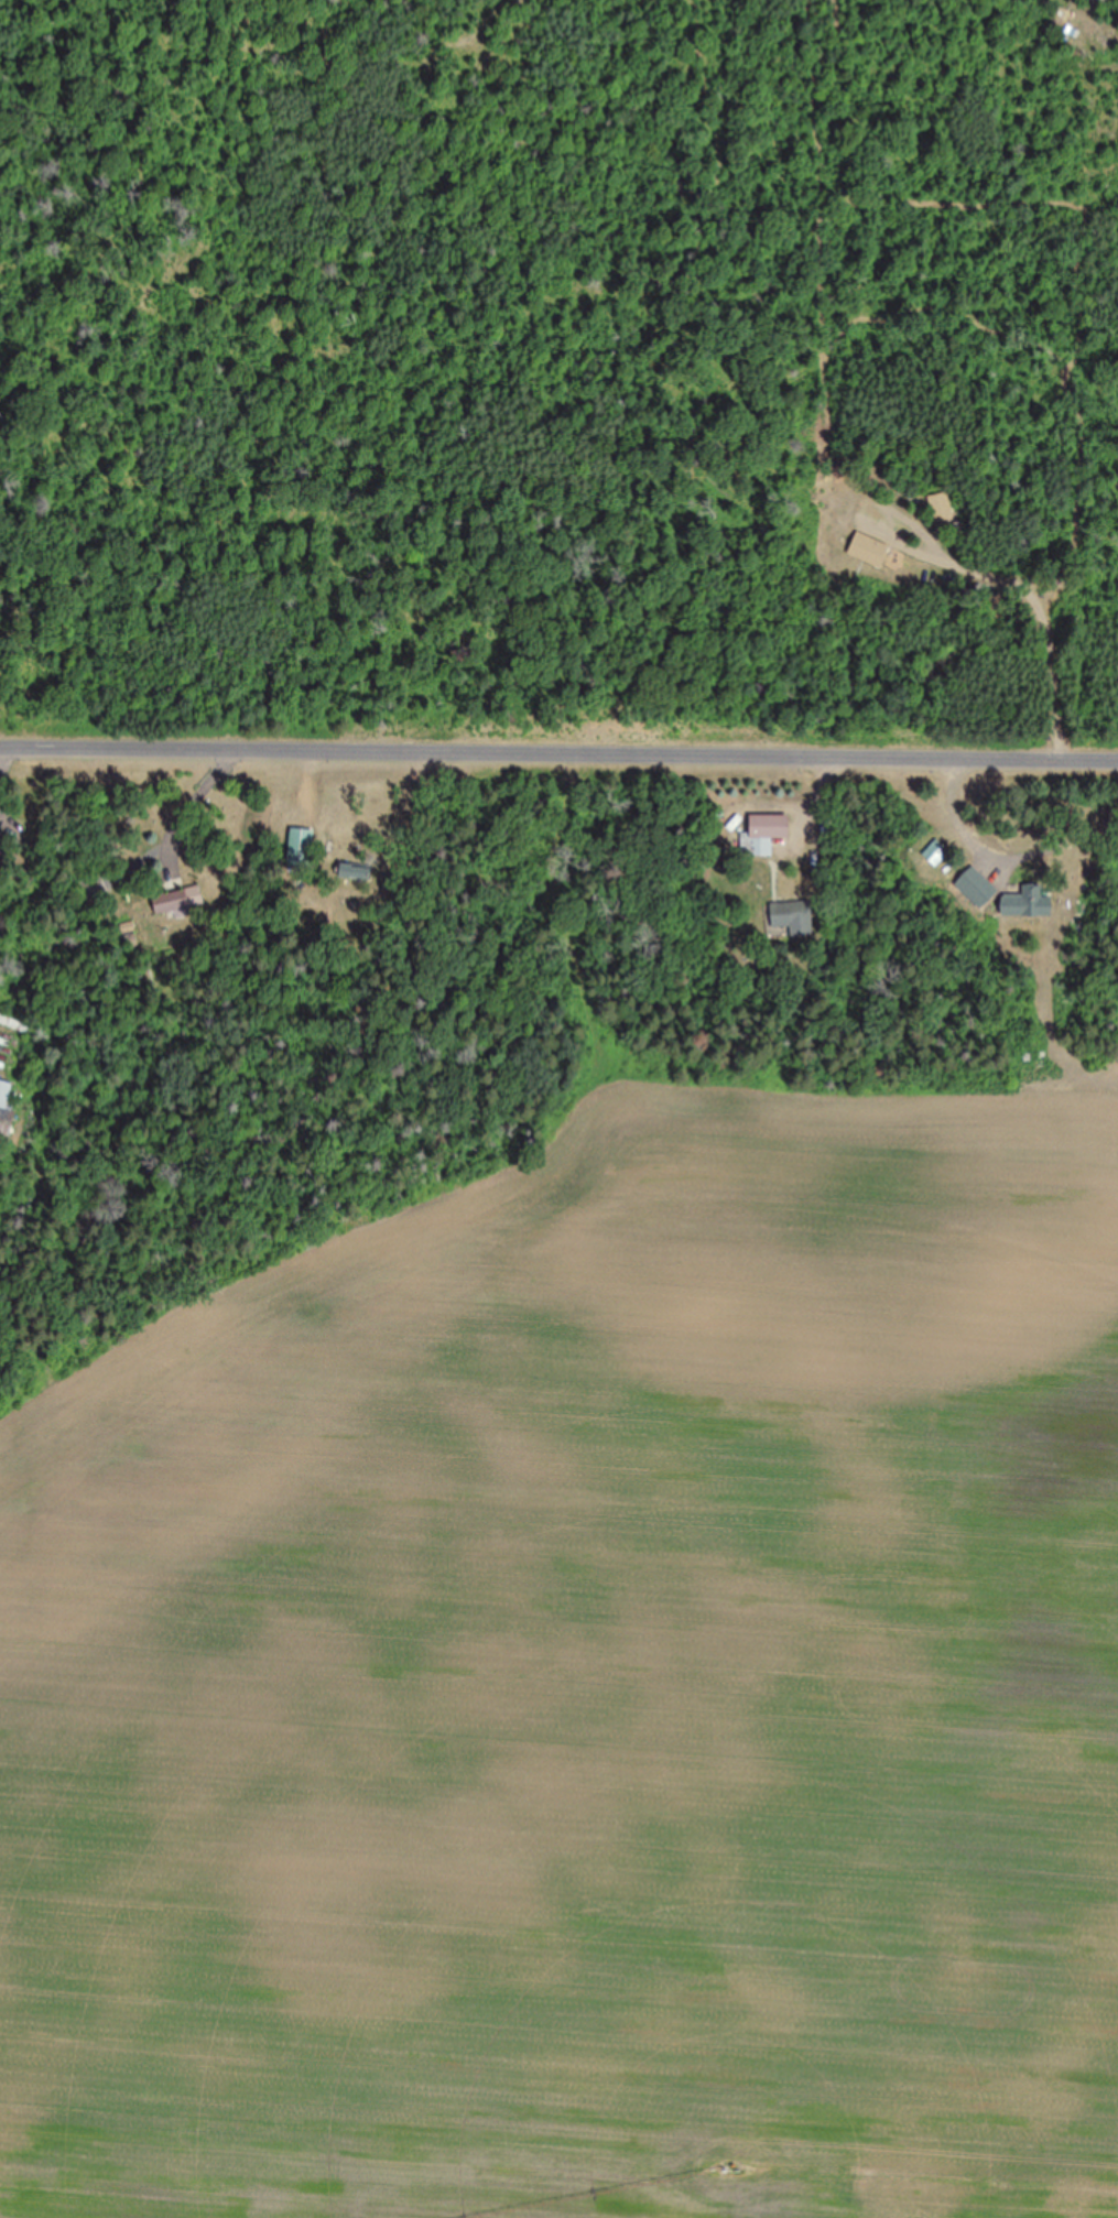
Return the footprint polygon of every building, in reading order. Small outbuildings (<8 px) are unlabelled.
[(792,816),(753,816),(753,834),(743,834),(743,856),(774,856),(774,838),(792,838),(792,816)] [(312,868),(316,830),(294,828),(290,866),(312,868)] [(9,837),(0,837),(0,865),(9,865),(9,837)] [(342,879),(372,879),(372,866),(342,866),(342,879)] [(1002,890),(975,866),(958,885),(984,910),(1002,890)] [(1005,917),(1056,917),(1056,896),(1045,896),(1045,883),(1026,883),(1026,894),(1005,894),(1005,917)] [(206,904),(201,885),(155,899),(160,917),(206,904)] [(773,902),(774,928),(792,927),(793,937),(815,936),(813,901),(773,902)] [(12,1135),(18,1112),(9,1110),(16,1083),(0,1079),(0,1132),(12,1135)]
